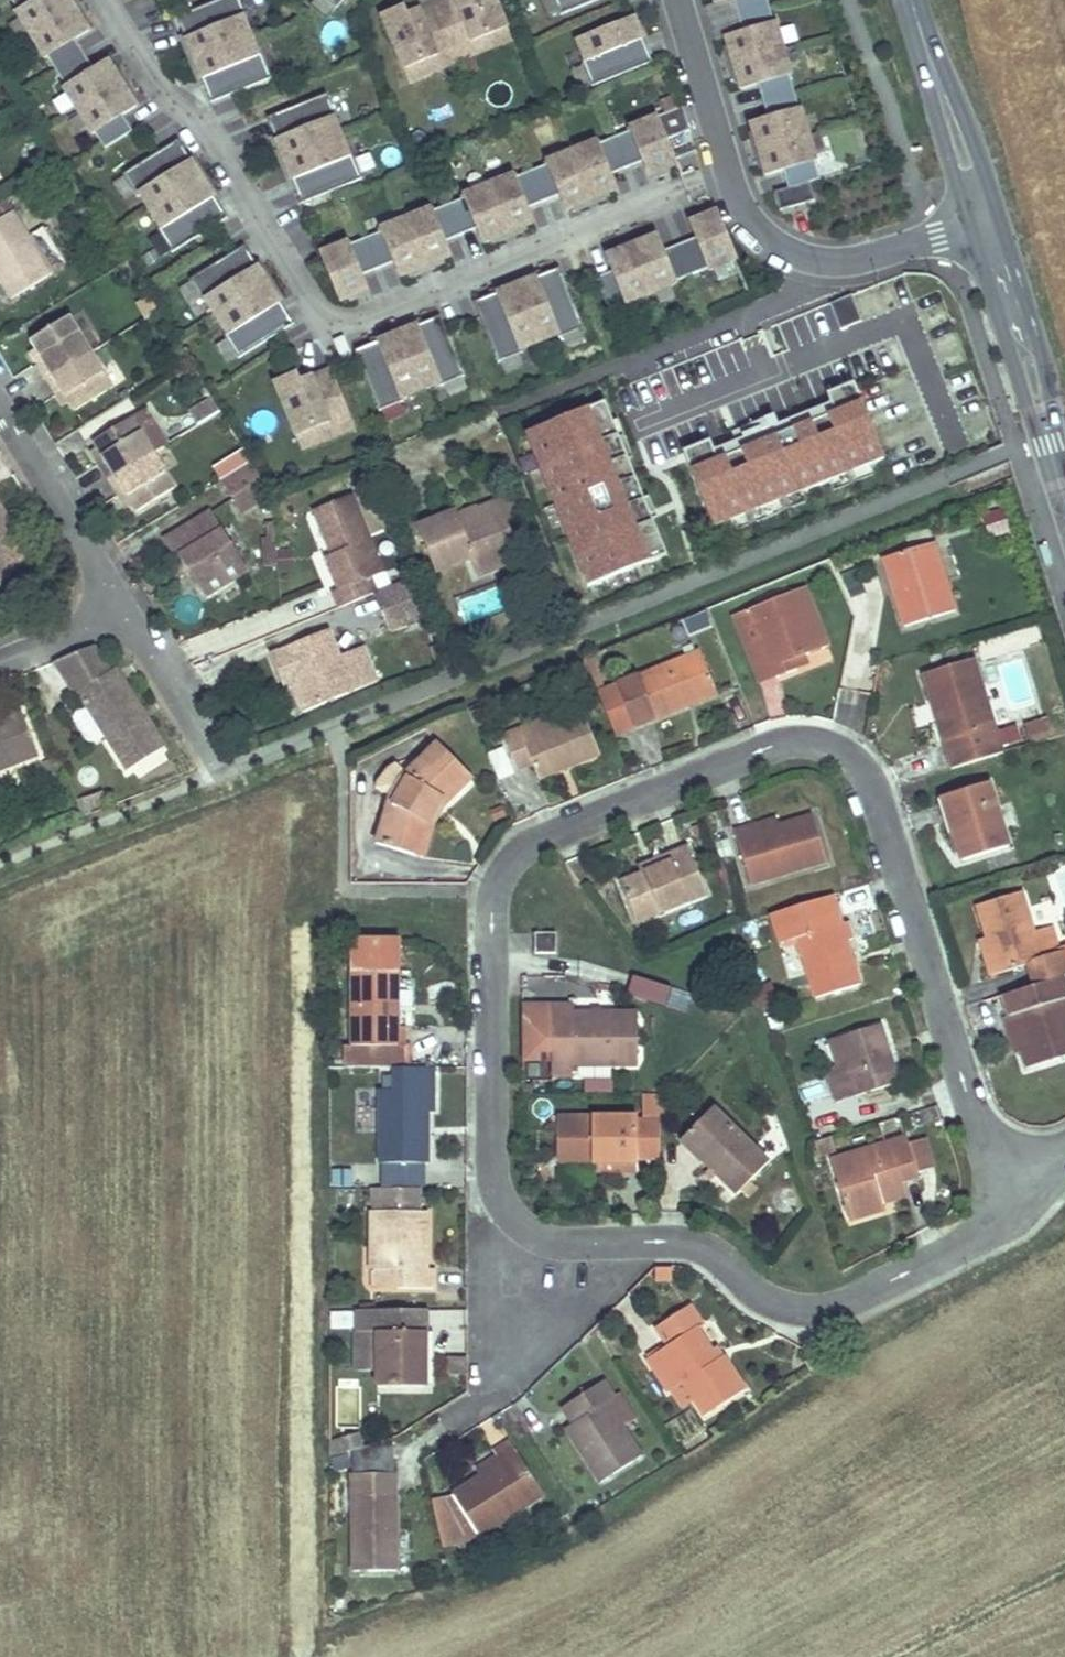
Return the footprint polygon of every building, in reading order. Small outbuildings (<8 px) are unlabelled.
[(22,12),(18,15),(32,37),(76,9),(70,0),(15,0),(22,12)] [(177,19),(195,61),(252,38),(245,20),(248,19),(240,0),(223,0),(177,19)] [(338,10),(345,0),(325,0),(338,10)] [(496,0),(450,0),(438,5),(459,58),(477,50),(474,43),(507,29),(496,0)] [(561,17),(604,0),(555,0),(561,17)] [(733,1),(738,17),(770,8),(768,0),(714,0),(716,6),(733,1)] [(420,12),(417,4),(404,10),(407,18),(420,12)] [(404,10),(383,18),(404,71),(437,58),(440,65),(459,58),(438,5),(420,12),(407,18),(404,10)] [(744,36),(726,41),(733,66),(784,51),(777,26),(775,26),(770,8),(738,17),(744,36)] [(50,57),(60,72),(85,56),(76,41),(90,32),(76,9),(32,37),(46,60),(50,57)] [(588,68),(596,88),(653,64),(635,21),(575,45),(585,69),(588,68)] [(461,63),(513,42),(507,29),(474,43),(477,50),(459,58),(461,63)] [(195,61),(212,104),(272,79),(262,55),(259,56),(252,38),(195,61)] [(733,66),(741,92),(759,87),(763,103),(795,94),(790,76),(792,76),(784,51),(733,66)] [(85,56),(60,72),(70,88),(66,91),(80,114),(124,85),(110,63),(96,72),(85,56)] [(404,71),(409,84),(461,63),(459,58),(440,65),(437,58),(404,71)] [(98,132),(108,149),(133,133),(123,117),(137,108),(124,85),(80,114),(94,135),(98,132)] [(769,121),(751,126),(759,151),(809,136),(802,111),(800,111),(795,94),(763,103),(769,121)] [(328,95),(268,120),(285,163),(342,139),(335,121),(338,120),(328,95)] [(691,132),(684,109),(657,119),(666,142),(691,132)] [(631,130),(633,135),(616,142),(627,170),(645,163),(651,178),(676,168),(666,142),(657,119),(631,130)] [(759,151),(766,177),(783,172),(789,190),(810,184),(820,181),(815,163),(817,162),(809,136),(759,151)] [(285,163),(302,205),(363,181),(353,156),(350,157),(342,139),(285,163)] [(151,213),(204,181),(179,142),(124,176),(138,198),(141,197),(151,213)] [(592,202),(617,192),(610,176),(627,170),(616,142),(599,149),(597,144),(572,154),(592,202)] [(561,196),(567,212),(592,202),(572,154),(548,164),(550,169),(533,175),(544,203),(561,196)] [(509,236),(534,226),(527,210),(544,203),(533,175),(516,182),(514,177),(490,187),(509,236)] [(173,254),(228,220),(204,181),(151,213),(162,230),(159,232),(173,254)] [(775,194),(780,213),(815,203),(810,184),(789,190),(775,194)] [(478,230),(485,246),(509,236),(490,187),(465,197),(467,202),(450,209),(461,237),(478,230)] [(15,300),(54,276),(9,202),(0,207),(0,219),(2,222),(0,222),(0,276),(15,300)] [(426,269),(451,259),(444,244),(461,237),(450,209),(433,216),(431,211),(407,221),(426,269)] [(697,240),(680,246),(691,274),(709,267),(711,272),(736,262),(717,214),(691,224),(697,240)] [(395,263),(402,279),(426,269),(407,221),(382,231),(384,236),(367,242),(378,270),(395,263)] [(663,253),(657,238),(632,248),(652,296),(676,287),(673,282),(691,274),(680,246),(663,253)] [(348,244),(322,255),(342,303),(368,293),(361,277),(378,270),(367,242),(350,249),(348,244)] [(218,319),(270,286),(245,247),(190,282),(205,304),(207,303),(218,319)] [(632,248),(607,258),(614,273),(596,280),(607,308),(626,301),(628,306),(652,296),(632,248)] [(584,330),(560,270),(517,287),(540,344),(558,337),(560,340),(584,330)] [(239,360),(294,325),(270,286),(218,319),(228,336),(225,337),(239,360)] [(540,344),(517,287),(475,304),(499,365),(524,355),(522,352),(540,344)] [(71,318),(34,341),(39,349),(46,360),(39,364),(58,395),(65,391),(72,402),(77,411),(114,388),(71,318)] [(465,378),(440,318),(398,335),(421,392),(439,385),(440,388),(465,378)] [(421,392),(398,335),(355,353),(380,413),(404,403),(403,400),(421,392)] [(46,360),(39,349),(32,353),(39,364),(46,360)] [(312,379),(309,371),(296,376),(299,384),(312,379)] [(296,376),(275,385),(297,439),(331,425),(334,431),(351,424),(330,372),(312,379),(299,384),(296,376)] [(709,444),(682,455),(714,531),(729,524),(803,494),(830,483),(870,466),(885,460),(854,385),(827,396),(835,415),(782,437),(748,451),(717,463),(709,444)] [(65,391),(58,395),(65,406),(72,402),(65,391)] [(159,427),(167,442),(220,415),(212,399),(159,427)] [(605,405),(526,437),(588,591),(667,559),(652,522),(647,524),(638,503),(643,501),(627,462),(622,465),(607,426),(613,424),(605,405)] [(740,431),(748,451),(782,437),(774,417),(740,431)] [(133,418),(96,441),(100,449),(107,461),(101,465),(120,496),(127,492),(134,504),(139,512),(176,489),(133,418)] [(613,424),(607,426),(622,465),(627,462),(632,460),(618,422),(613,424)] [(297,439),(302,450),(354,429),(351,424),(334,431),(331,425),(297,439)] [(100,449),(94,453),(101,465),(107,461),(100,449)] [(251,462),(222,480),(237,504),(253,494),(259,503),(272,495),(251,462)] [(870,466),(830,483),(834,493),(875,476),(870,466)] [(354,491),(309,510),(328,555),(322,558),(336,590),(329,593),(335,608),(379,590),(374,579),(390,573),(354,491)] [(134,504),(127,492),(120,496),(127,508),(134,504)] [(253,494),(237,504),(243,513),(259,503),(253,494)] [(803,494),(729,524),(733,534),(807,504),(803,494)] [(657,520),(648,499),(643,501),(638,503),(647,524),(652,522),(657,520)] [(518,550),(501,503),(480,512),(483,519),(462,528),(459,520),(456,514),(419,529),(437,573),(474,560),(476,566),(477,565),(518,550)] [(28,564),(16,545),(9,533),(15,530),(0,505),(0,582),(28,564)] [(462,528),(483,519),(480,512),(459,520),(462,528)] [(242,575),(205,516),(163,542),(179,568),(183,565),(190,575),(205,599),(242,575)] [(15,530),(9,533),(16,545),(22,541),(15,530)] [(956,611),(947,583),(941,584),(934,562),(940,561),(935,543),(883,559),(904,627),(956,611)] [(480,578),(521,562),(523,561),(518,550),(477,565),(476,566),(480,577),(480,578)] [(947,583),(940,561),(934,562),(941,584),(947,583)] [(183,565),(179,568),(185,578),(190,575),(183,565)] [(377,594),(376,594),(387,621),(402,615),(425,605),(415,579),(377,594)] [(814,612),(806,592),(805,592),(793,598),(801,618),(814,613),(814,612)] [(829,647),(814,612),(814,613),(801,618),(793,598),(791,593),(733,616),(746,649),(747,648),(761,642),(777,679),(797,671),(797,669),(793,661),(804,657),(829,647)] [(430,616),(425,605),(402,615),(406,625),(430,616)] [(328,632),(271,654),(284,689),(292,685),(297,683),(301,693),(296,695),(303,713),(378,682),(363,647),(346,654),(349,662),(342,665),(328,632)] [(777,679),(761,642),(747,648),(746,649),(760,685),(762,685),(777,679)] [(107,734),(128,769),(166,745),(149,718),(146,720),(142,714),(145,712),(117,666),(112,670),(98,648),(88,649),(61,660),(90,707),(80,714),(78,721),(89,738),(96,740),(107,734)] [(717,695),(700,652),(598,692),(616,735),(717,695)] [(807,666),(804,657),(793,661),(797,669),(797,671),(808,666),(807,666)] [(995,728),(973,659),(922,675),(930,702),(936,701),(944,723),(937,726),(952,770),(998,756),(989,729),(995,728)] [(292,685),(296,695),(301,693),(297,683),(292,685)] [(0,719),(0,771),(39,755),(21,710),(0,719)] [(539,779),(600,754),(584,716),(554,728),(525,740),(524,741),(521,732),(503,739),(517,772),(533,765),(539,779)] [(554,727),(550,720),(522,732),(521,732),(524,741),(525,740),(554,728),(554,727)] [(1001,730),(1005,749),(1023,745),(1019,726),(1001,730)] [(443,807),(472,778),(437,743),(436,744),(400,781),(395,789),(391,797),(388,806),(387,807),(375,843),(414,856),(426,820),(427,820),(430,822),(440,804),(443,807)] [(1009,846),(989,784),(949,796),(959,830),(952,832),(961,861),(1009,846)] [(84,797),(89,810),(107,803),(102,790),(84,797)] [(751,885),(827,861),(812,816),(778,827),(753,835),(752,834),(750,827),(733,832),(751,885)] [(753,835),(778,827),(778,826),(775,819),(751,826),(750,827),(752,834),(753,835)] [(423,858),(434,824),(433,823),(430,822),(427,820),(426,820),(414,856),(423,858)] [(707,893),(688,847),(670,855),(672,862),(643,875),(620,884),(637,923),(707,893)] [(643,875),(672,862),(670,855),(639,867),(643,875)] [(1054,926),(1034,932),(1021,893),(978,906),(987,937),(998,974),(998,975),(1033,964),(1040,985),(1062,978),(1064,977),(1064,953),(1062,954),(1054,926)] [(840,924),(831,896),(772,913),(782,943),(797,939),(815,999),(861,985),(846,942),(854,940),(847,922),(840,924)] [(557,954),(557,934),(535,934),(535,953),(557,954)] [(998,974),(987,937),(986,937),(979,941),(990,977),(991,976),(998,975),(998,974)] [(400,1028),(398,940),(391,939),(351,939),(351,972),(353,1045),(345,1046),(345,1067),(386,1068),(404,1068),(412,1068),(411,1045),(406,1045),(406,1028),(400,1028)] [(1040,985),(1003,997),(1009,1018),(1004,1019),(1009,1036),(1016,1033),(1023,1053),(1028,1069),(1064,1057),(1064,988),(1062,978),(1040,985)] [(668,1008),(671,986),(633,980),(629,1001),(668,1008)] [(543,992),(542,984),(542,983),(541,983),(522,983),(522,986),(522,1007),(522,1009),(531,1008),(532,994),(533,993),(543,992)] [(638,1035),(638,1020),(638,1015),(575,1015),(574,1006),(551,1006),(552,1073),(575,1074),(575,1066),(638,1067),(638,1062),(638,1046),(638,1035)] [(898,1083),(880,1025),(840,1038),(847,1060),(848,1064),(837,1067),(836,1067),(826,1071),(835,1102),(898,1083)] [(1016,1033),(1009,1036),(1015,1055),(1023,1053),(1016,1033)] [(847,1060),(840,1038),(839,1038),(829,1041),(836,1067),(837,1067),(848,1064),(847,1060)] [(428,1163),(428,1108),(437,1108),(437,1091),(436,1080),(437,1080),(444,1080),(444,1068),(412,1068),(404,1068),(404,1089),(385,1090),(380,1090),(380,1093),(363,1093),(363,1107),(380,1107),(381,1130),(381,1163),(428,1163)] [(404,1068),(386,1068),(385,1069),(385,1090),(404,1089),(404,1068)] [(445,1091),(444,1080),(437,1080),(436,1080),(437,1091),(438,1091),(445,1091)] [(642,1117),(658,1117),(657,1095),(642,1095),(642,1117)] [(381,1130),(380,1107),(363,1107),(364,1130),(365,1130),(381,1130)] [(768,1162),(713,1108),(685,1135),(679,1141),(736,1195),(768,1162)] [(637,1159),(636,1117),(557,1118),(557,1163),(595,1162),(620,1162),(620,1171),(620,1172),(637,1171),(637,1159)] [(636,1117),(637,1159),(658,1159),(658,1117),(642,1117),(636,1117)] [(836,1152),(832,1138),(813,1144),(819,1157),(836,1152)] [(901,1182),(918,1176),(916,1170),(908,1147),(905,1138),(884,1145),(831,1162),(849,1221),(885,1210),(883,1203),(882,1202),(879,1190),(878,1188),(901,1182)] [(933,1165),(925,1142),(909,1147),(908,1147),(916,1170),(933,1165)] [(620,1162),(595,1162),(595,1172),(620,1172),(620,1171),(620,1162)] [(906,1195),(901,1182),(878,1188),(879,1190),(882,1202),(883,1203),(906,1196),(906,1195)] [(380,1203),(380,1191),(379,1190),(370,1190),(370,1191),(370,1205),(380,1205),(380,1203)] [(418,1205),(417,1190),(379,1190),(380,1191),(380,1203),(380,1205),(418,1205)] [(427,1269),(426,1212),(371,1213),(372,1270),(377,1270),(398,1271),(398,1287),(398,1290),(435,1289),(434,1270),(427,1269)] [(398,1287),(398,1271),(377,1270),(377,1288),(398,1287)] [(385,1312),(354,1311),(355,1369),(378,1369),(378,1388),(426,1388),(425,1311),(385,1312)] [(644,1358),(663,1348),(654,1329),(635,1339),(644,1358)] [(744,1390),(723,1358),(722,1358),(717,1362),(711,1353),(696,1329),(646,1360),(668,1392),(670,1391),(682,1384),(684,1383),(695,1401),(706,1417),(744,1390)] [(723,1358),(718,1349),(717,1349),(713,1352),(711,1353),(717,1362),(722,1358),(723,1358)] [(642,1456),(607,1402),(615,1397),(604,1382),(564,1408),(574,1424),(567,1429),(601,1483),(642,1456)] [(683,1409),(695,1401),(684,1383),(682,1384),(670,1391),(683,1409)] [(330,1446),(330,1459),(358,1451),(354,1439),(330,1446)] [(498,1459),(513,1449),(509,1442),(508,1442),(493,1452),(498,1459)] [(544,1495),(513,1449),(498,1459),(493,1452),(473,1465),(481,1478),(441,1505),(468,1543),(544,1495)] [(396,1571),(394,1475),(350,1475),(352,1572),(396,1571)]
